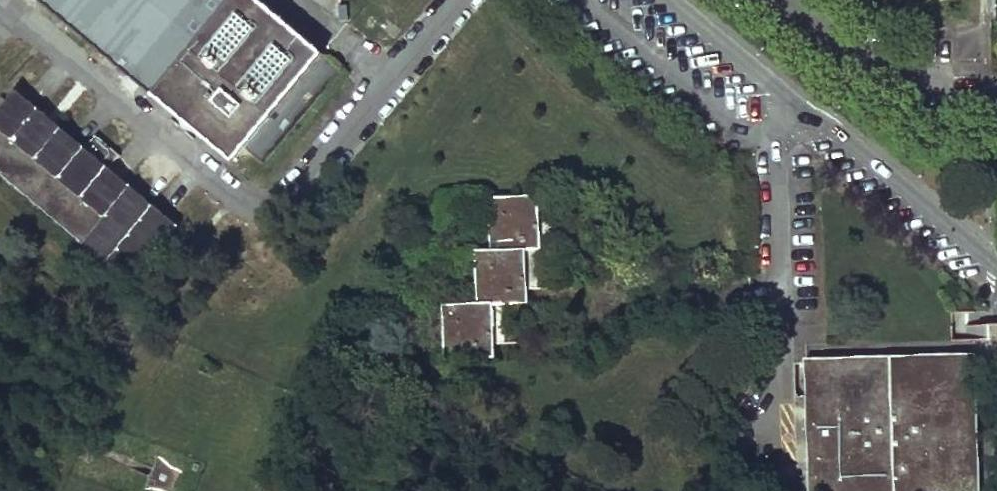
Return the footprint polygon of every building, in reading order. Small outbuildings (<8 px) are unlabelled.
[(259,0),(41,0),(221,151),(311,44),(259,0)] [(987,21),(996,21),(996,0),(986,0),(987,21)] [(3,79),(0,82),(0,172),(117,272),(165,216),(96,158),(107,145),(84,125),(73,138),(3,79)] [(528,242),(526,189),(476,190),(479,243),(464,243),(466,296),(431,298),(434,351),(485,350),(482,297),(517,295),(514,243),(528,242)] [(976,334),(975,306),(957,306),(959,334),(976,334)] [(496,344),(504,343),(502,308),(495,308),(496,344)] [(967,349),(796,353),(799,490),(868,490),(958,488),(957,450),(969,450),(967,349)] [(969,450),(957,450),(958,488),(868,490),(969,490),(969,450)] [(142,490),(172,490),(179,477),(165,469),(155,459),(149,474),(142,490)]
